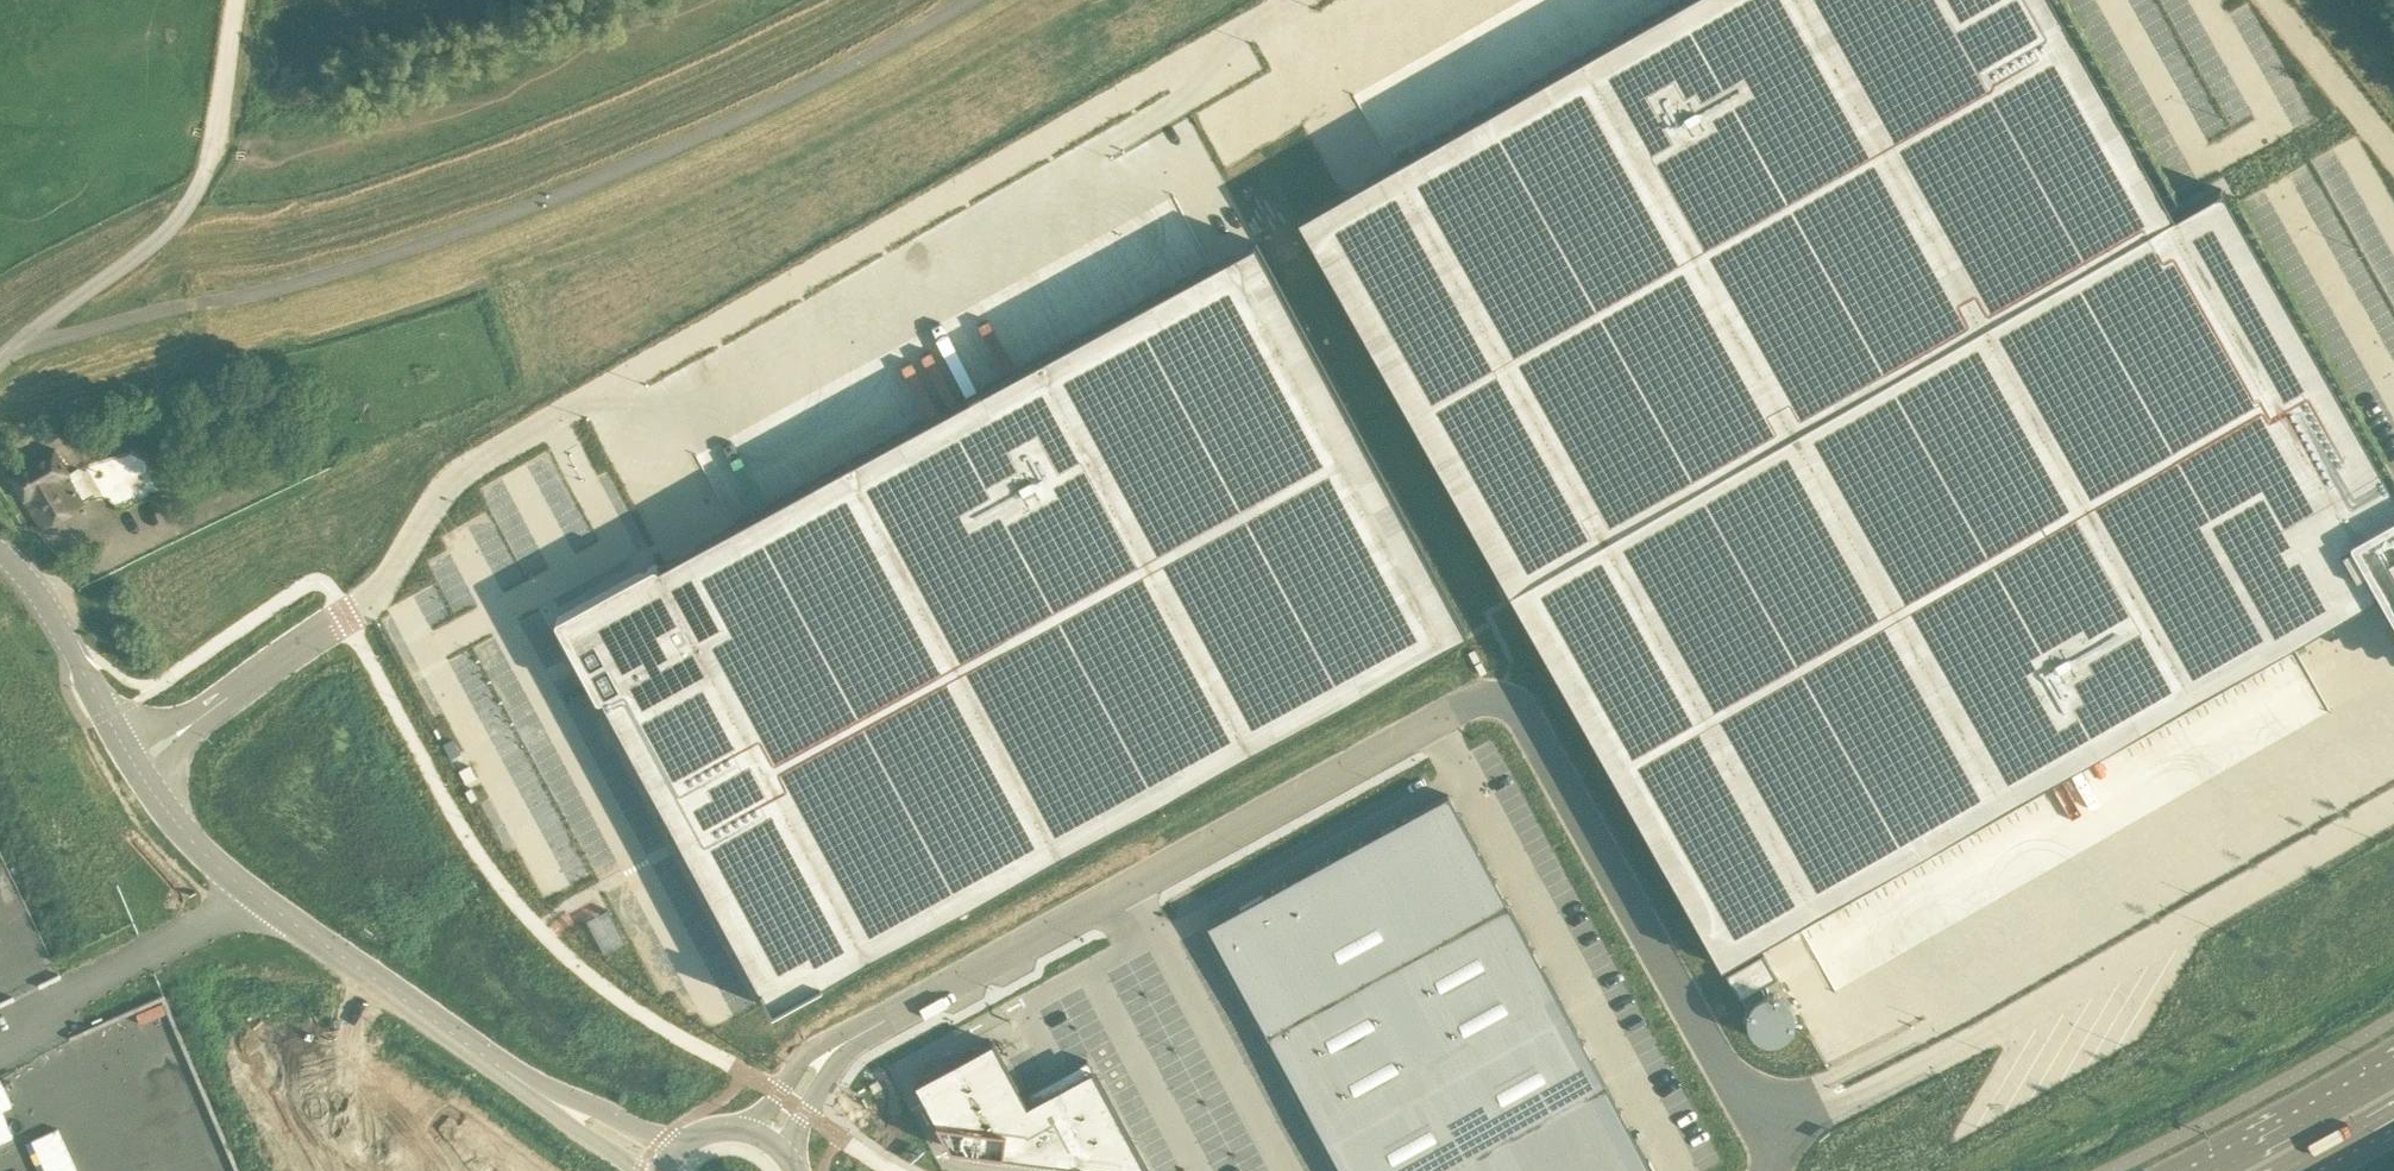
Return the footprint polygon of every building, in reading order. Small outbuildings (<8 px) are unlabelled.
[(1298,216),(1504,581),(1515,600),(1721,963),(2372,595),(2384,588),(2393,605),(2393,492),(2232,205),(2221,187),(2174,214),(2167,201),(2053,0),(1680,0),(1341,192),(1298,216)] [(556,618),(556,619),(557,619),(557,620),(572,648),(573,649),(573,650),(574,650),(575,650),(576,650),(577,649),(585,664),(585,665),(584,665),(584,666),(583,667),(583,668),(583,669),(584,669),(597,694),(597,695),(598,695),(598,696),(599,696),(600,696),(601,696),(602,696),(767,999),(773,1009),(795,997),(1468,631),(1256,241),(666,561),(658,565),(658,564),(657,564),(657,563),(656,563),(655,563),(654,563),(653,563),(649,566),(648,566),(648,567),(647,568),(647,569),(647,570),(648,570),(643,573),(642,572),(641,572),(641,571),(640,571),(639,571),(638,572),(558,615),(557,616),(557,617),(556,617),(556,618)] [(42,527),(81,505),(64,475),(69,472),(55,448),(9,474),(25,500),(26,500),(42,527)] [(1208,924),(1342,1170),(1654,1170),(1448,794),(1208,924)] [(1763,951),(1725,972),(1739,996),(1777,975),(1763,951)] [(240,1042),(245,1050),(260,1041),(255,1033),(240,1042)] [(915,1083),(950,1147),(1057,1161),(1059,1147),(1141,1161),(1146,1170),(1148,1170),(1087,1059),(1086,1059),(1090,1069),(1027,1104),(1021,1093),(992,1041),(915,1083)] [(397,1106),(370,1076),(316,1124),(343,1154),(397,1106)] [(0,1080),(0,1143),(15,1136),(3,1110),(14,1105),(2,1079),(0,1080)] [(441,1103),(430,1093),(421,1103),(431,1113),(441,1103)] [(499,1162),(492,1170),(511,1170),(499,1162)]
